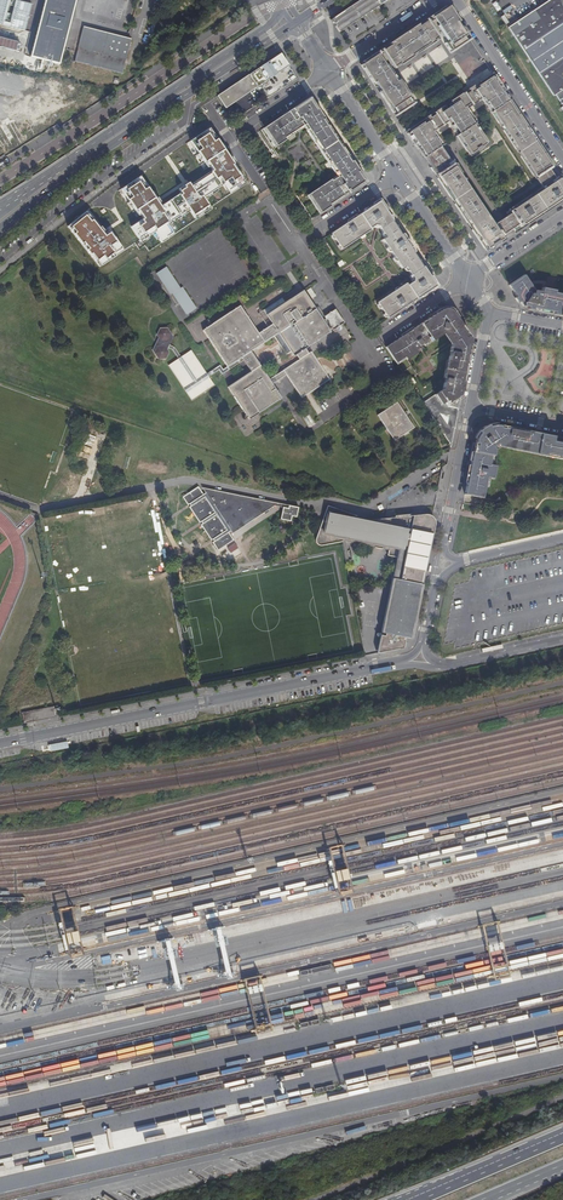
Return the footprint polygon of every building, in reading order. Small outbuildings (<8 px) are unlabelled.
[(24,30),(30,3),(17,0),(0,0),(0,25),(24,30)] [(33,52),(61,59),(76,0),(47,0),(33,52)] [(121,15),(132,15),(133,0),(122,0),(121,15)] [(340,32),(380,5),(377,0),(361,0),(331,20),(339,32),(340,32)] [(562,23),(562,0),(548,0),(507,27),(523,50),(562,23)] [(419,27),(418,25),(385,47),(386,49),(381,52),(380,51),(364,61),(365,63),(362,65),(366,72),(374,83),(375,82),(382,91),(380,92),(394,113),(397,110),(400,114),(416,104),(400,80),(399,81),(396,82),(390,73),(389,71),(391,70),(394,68),(404,61),(410,57),(421,50),(422,51),(426,49),(425,47),(430,44),(431,45),(436,42),(433,38),(438,35),(437,33),(440,32),(441,33),(447,42),(451,49),(454,48),(455,50),(456,51),(461,47),(463,45),(468,41),(466,39),(469,37),(463,28),(462,29),(457,22),(454,17),(452,18),(446,9),(445,7),(430,17),(431,18),(429,20),(431,22),(427,24),(425,23),(419,27)] [(452,18),(454,17),(455,16),(453,12),(449,7),(446,9),(452,18)] [(462,29),(463,28),(455,16),(454,17),(457,22),(462,29)] [(431,18),(430,17),(425,21),(418,25),(419,27),(425,23),(427,24),(431,22),(429,20),(431,18)] [(523,50),(538,73),(562,57),(562,23),(523,50)] [(131,40),(83,28),(75,63),(123,75),(131,40)] [(451,49),(447,42),(445,43),(451,52),(455,50),(454,48),(451,49)] [(421,50),(410,57),(411,59),(422,51),(421,50)] [(264,65),(248,75),(250,77),(257,87),(288,66),(280,54),(266,63),(264,65)] [(562,89),(562,57),(538,73),(553,96),(555,95),(562,89)] [(404,61),(394,68),(395,70),(405,63),(404,61)] [(396,82),(399,81),(394,74),(392,72),(390,73),(396,82)] [(248,75),(217,96),(221,102),(225,108),(257,87),(250,77),(248,75)] [(452,102),(453,103),(461,98),(469,109),(483,100),(476,90),(478,88),(478,87),(494,77),(493,75),(470,90),(471,92),(466,95),(465,93),(452,102)] [(507,96),(508,95),(495,76),(494,77),(507,96)] [(507,96),(494,77),(478,87),(478,88),(476,90),(483,100),(486,103),(488,102),(491,107),(489,108),(492,113),(492,112),(509,101),(511,100),(508,95),(507,96)] [(555,95),(559,101),(562,98),(562,89),(555,95)] [(311,97),(309,99),(316,110),(318,109),(311,97)] [(448,119),(449,122),(452,126),(454,125),(457,130),(455,131),(458,135),(470,127),(475,124),(478,122),(475,118),(473,119),(469,115),(472,113),(469,109),(461,98),(453,103),(449,106),(450,107),(448,109),(446,105),(438,111),(444,122),(448,119)] [(330,130),(332,129),(327,122),(318,109),(316,110),(309,99),(265,128),(277,146),(287,140),(286,138),(305,125),(309,129),(307,130),(312,137),(313,136),(329,159),(333,165),(331,167),(336,173),(338,172),(341,177),(333,182),(332,180),(310,195),(322,212),(332,206),(331,204),(366,181),(363,175),(361,176),(358,173),(360,171),(347,151),(345,152),(330,130)] [(537,179),(550,170),(554,167),(515,108),(514,108),(509,101),(492,112),(536,179),(537,179)] [(408,131),(409,133),(424,123),(425,124),(429,121),(435,132),(449,122),(448,119),(444,122),(438,111),(436,112),(437,114),(432,118),(431,116),(408,131)] [(424,123),(409,133),(425,158),(441,147),(444,145),(441,140),(439,142),(435,137),(438,136),(435,132),(429,121),(425,124),(424,123)] [(470,127),(458,135),(471,155),(488,144),(475,124),(470,127)] [(130,224),(140,240),(153,231),(160,242),(172,234),(165,223),(187,208),(193,217),(208,208),(202,197),(223,184),(229,194),(236,190),(245,184),(243,181),(213,133),(210,128),(208,129),(192,139),(190,140),(193,145),(204,162),(207,167),(209,166),(212,171),(190,185),(188,182),(182,186),(178,189),(180,192),(159,206),(143,180),(140,175),(138,176),(119,188),(117,189),(121,194),(131,211),(134,216),(136,215),(139,219),(130,224)] [(347,151),(332,129),(330,130),(345,152),(347,151)] [(425,158),(409,133),(408,134),(410,139),(424,159),(425,158)] [(430,168),(433,172),(434,171),(480,240),(487,251),(505,240),(502,236),(512,230),(508,224),(512,221),(508,216),(495,225),(449,155),(447,156),(441,147),(425,158),(431,167),(430,168)] [(537,179),(544,189),(557,180),(550,170),(537,179)] [(557,180),(544,189),(527,200),(506,213),(508,216),(512,221),(508,224),(512,230),(515,234),(518,232),(518,231),(562,200),(562,180),(561,177),(557,180)] [(436,286),(379,201),(331,234),(341,249),(347,245),(370,230),(369,228),(375,225),(378,226),(385,237),(382,239),(386,246),(401,268),(405,266),(413,278),(412,281),(407,284),(406,283),(400,287),(377,302),(388,318),(432,288),(436,286)] [(90,218),(85,212),(84,213),(69,225),(67,227),(71,231),(81,244),(86,250),(96,262),(99,267),(101,266),(115,257),(124,251),(122,249),(110,230),(107,232),(104,235),(90,218)] [(166,266),(157,273),(170,294),(172,293),(187,315),(197,308),(182,286),(180,287),(166,266)] [(538,309),(542,292),(535,291),(525,276),(526,274),(524,275),(509,285),(514,293),(521,302),(523,306),(529,307),(530,306),(536,307),(535,308),(538,309)] [(509,285),(509,286),(512,291),(523,306),(529,308),(538,309),(535,308),(529,307),(523,306),(521,302),(514,293),(509,285)] [(310,287),(305,290),(311,299),(316,296),(310,287)] [(542,292),(538,309),(546,311),(551,289),(543,288),(542,292)] [(555,292),(556,290),(551,289),(546,311),(562,314),(562,294),(555,292)] [(322,316),(311,299),(305,290),(265,316),(271,325),(277,334),(291,357),(294,355),(303,349),(332,330),(322,316)] [(269,311),(277,306),(275,303),(267,308),(269,311)] [(256,335),(238,307),(201,331),(225,368),(240,359),(249,353),(262,344),(256,335)] [(386,347),(398,364),(406,358),(407,360),(418,352),(416,349),(420,347),(419,346),(423,343),(423,344),(442,331),(444,331),(450,340),(452,342),(450,351),(451,351),(450,355),(449,355),(445,378),(446,378),(445,382),(444,382),(443,389),(423,402),(428,410),(450,443),(449,444),(450,447),(451,446),(456,422),(470,350),(468,350),(469,343),(471,343),(472,340),(469,336),(468,337),(465,333),(467,332),(453,311),(452,310),(451,310),(449,309),(447,309),(446,309),(444,309),(442,309),(386,347)] [(262,344),(277,334),(271,325),(256,335),(262,344)] [(166,346),(171,337),(165,328),(156,329),(153,335),(155,338),(154,340),(150,352),(155,360),(164,360),(167,354),(165,350),(166,346)] [(386,347),(397,364),(398,364),(386,347)] [(303,349),(294,355),(298,360),(306,355),(303,349)] [(207,376),(191,351),(179,358),(168,366),(170,369),(190,401),(214,386),(207,376)] [(258,367),(249,353),(240,359),(241,360),(249,373),(258,367)] [(298,360),(281,371),(284,376),(299,398),(327,380),(309,353),(306,355),(298,360)] [(267,380),(258,367),(249,373),(226,388),(247,420),(279,400),(270,386),(267,380)] [(281,371),(267,380),(270,386),(284,376),(281,371)] [(397,402),(377,415),(394,440),(414,428),(397,402)] [(428,410),(423,402),(423,403),(445,438),(449,444),(450,443),(428,410)] [(477,437),(470,470),(471,471),(471,474),(469,474),(465,495),(483,498),(487,478),(493,479),(496,466),(490,465),(493,447),(497,445),(562,458),(562,438),(527,431),(526,433),(522,432),(518,431),(518,429),(499,425),(497,425),(494,425),(490,426),(487,427),(484,428),(482,430),(479,433),(477,435),(477,437)] [(447,464),(442,467),(438,486),(443,486),(447,464)] [(255,518),(275,505),(244,499),(239,502),(234,497),(204,491),(205,492),(203,494),(198,486),(182,496),(188,504),(190,503),(191,505),(189,507),(200,522),(202,521),(202,523),(201,524),(211,540),(213,539),(214,540),(213,542),(218,550),(233,540),(228,532),(231,530),(232,533),(237,530),(236,528),(254,516),(255,518)] [(202,488),(204,491),(234,497),(239,502),(244,499),(275,505),(283,506),(288,508),(289,505),(202,488)] [(295,522),(299,507),(292,505),(289,505),(288,508),(283,506),(280,519),(295,522)] [(402,559),(404,546),(406,547),(402,573),(402,572),(401,572),(399,573),(398,576),(397,578),(395,580),(392,579),(380,633),(385,634),(384,637),(380,636),(376,654),(403,649),(405,638),(411,640),(423,585),(421,585),(423,576),(425,577),(435,523),(435,522),(433,520),(432,518),(430,517),(429,515),(424,515),(412,516),(411,520),(410,528),(408,538),(406,537),(409,521),(409,516),(410,515),(394,516),(394,518),(366,519),(365,518),(353,517),(354,515),(335,509),(336,510),(333,510),(333,508),(325,505),(315,539),(316,541),(316,542),(318,544),(320,545),(322,545),(340,542),(339,539),(341,539),(341,536),(343,536),(345,541),(350,541),(351,541),(355,541),(358,541),(360,541),(361,541),(362,541),(366,542),(368,542),(371,543),(376,544),(375,548),(382,549),(383,545),(389,547),(388,550),(387,556),(397,558),(401,559),(402,559)] [(237,530),(255,518),(254,516),(236,528),(237,530)] [(230,558),(241,554),(239,549),(229,553),(230,558)] [(401,559),(397,558),(392,579),(395,580),(397,578),(398,576),(401,559)]
